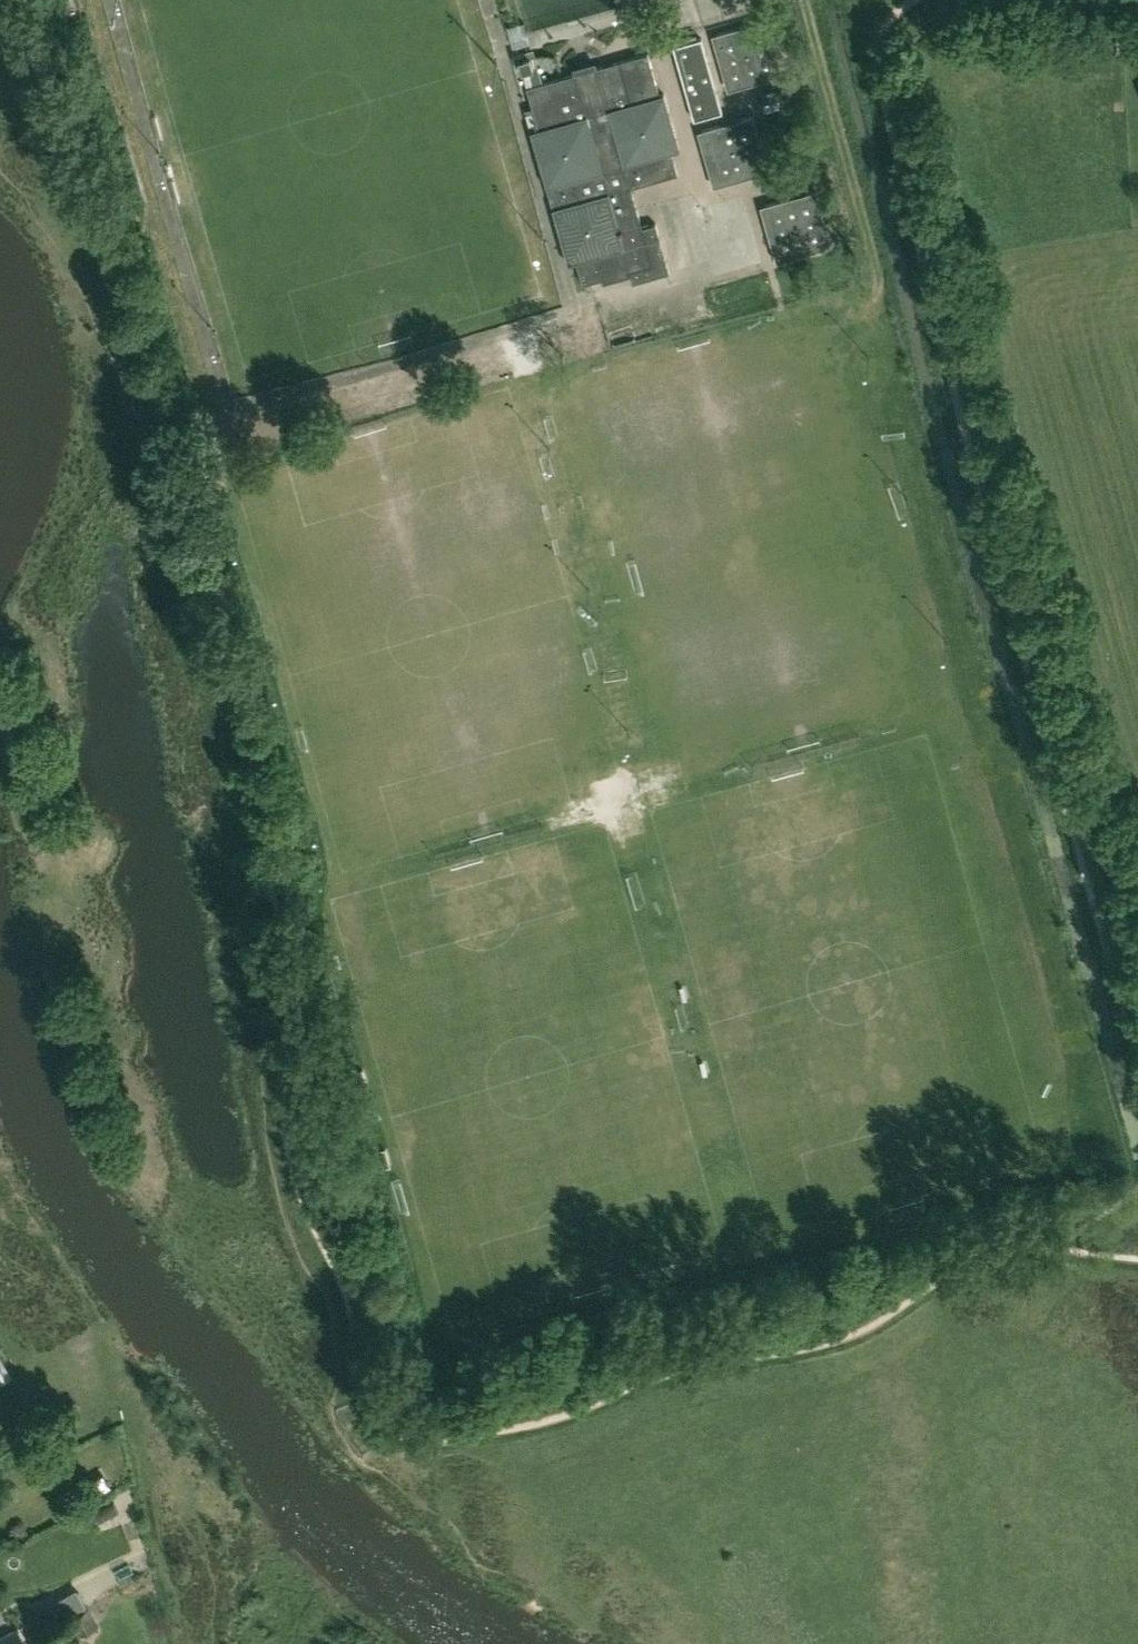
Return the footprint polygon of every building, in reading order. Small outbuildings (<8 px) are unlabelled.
[(539,50),(634,27),(630,12),(536,34),(539,50)] [(778,78),(769,45),(774,43),(768,20),(717,34),(726,67),(721,68),(726,86),(758,77),(760,83),(778,78)] [(675,45),(695,118),(722,111),(702,37),(675,45)] [(611,206),(634,200),(630,187),(677,174),(671,152),(679,150),(664,94),(659,95),(648,53),(527,87),(538,129),(531,131),(549,197),(578,189),(581,201),(608,193),(611,206)] [(522,71),(533,68),(530,57),(519,60),(522,71)] [(726,154),(733,177),(744,174),(745,179),(763,174),(754,141),(760,140),(753,117),(702,131),(712,163),(706,165),(709,174),(720,171),(717,162),(722,161),(721,156),(726,154)] [(711,183),(733,177),(726,154),(721,156),(722,161),(717,162),(720,171),(709,174),(711,183)] [(641,228),(634,200),(611,206),(608,193),(581,201),(578,189),(549,197),(567,264),(575,262),(582,284),(600,279),(601,283),(629,276),(631,283),(668,272),(655,224),(641,228)] [(826,249),(817,216),(822,215),(816,192),(765,206),(774,238),(769,240),(774,258),(806,249),(808,254),(826,249)] [(96,1487),(112,1478),(105,1466),(89,1476),(96,1487)] [(50,1604),(59,1620),(86,1604),(77,1588),(50,1604)] [(28,1642),(18,1626),(0,1637),(0,1643),(25,1643),(28,1642)]
